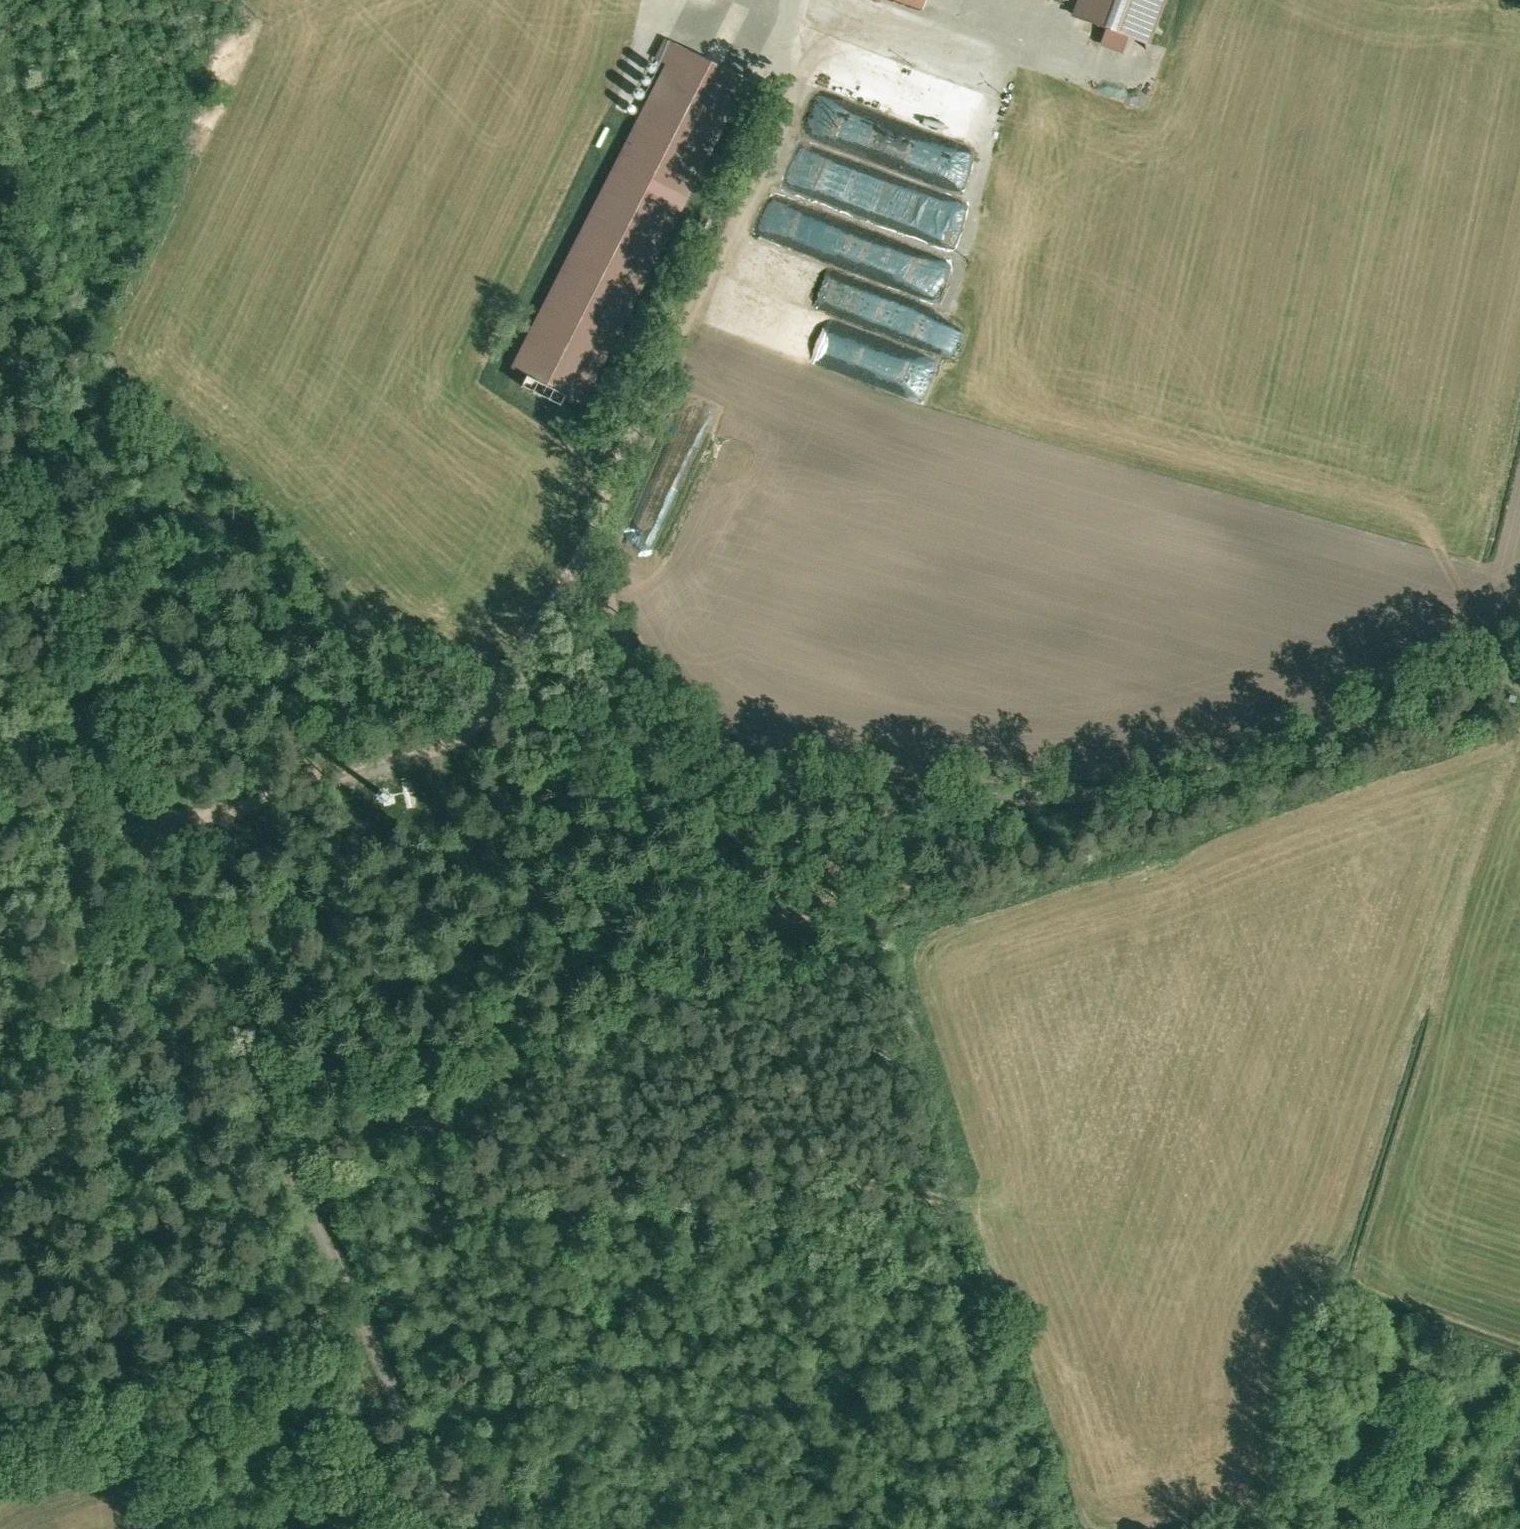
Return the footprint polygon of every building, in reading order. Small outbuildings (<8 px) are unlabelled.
[(1076,5),(1111,18),(1132,26),(1156,35),(1169,0),(1078,0),(1076,5)] [(1132,26),(1111,18),(1104,35),(1126,43),(1132,26)] [(587,396),(754,70),(671,28),(659,51),(670,57),(515,360),(529,367),(569,387),(587,396)] [(877,90),(883,67),(840,56),(834,79),(877,90)] [(569,387),(529,367),(523,378),(563,398),(569,387)]
